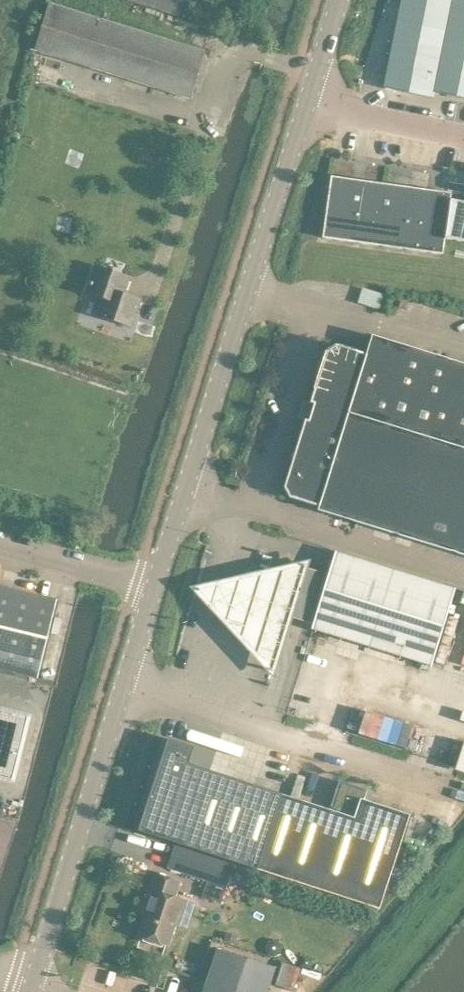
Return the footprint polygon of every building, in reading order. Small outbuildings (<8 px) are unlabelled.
[(384,88),(433,98),(434,92),(463,98),(463,0),(401,0),(384,88)] [(189,98),(204,51),(50,3),(35,50),(189,98)] [(443,254),(444,242),(448,243),(454,200),(450,200),(451,193),(331,176),(322,237),(443,254)] [(454,200),(448,243),(463,246),(463,202),(454,200)] [(123,294),(129,276),(95,265),(85,293),(102,298),(96,315),(131,327),(139,304),(126,300),(123,294)] [(372,335),(366,354),(363,353),(336,345),(326,350),(310,402),(314,404),(312,408),(305,405),(302,415),(310,417),(308,421),(305,420),(284,487),(289,497),(315,505),(319,506),(317,510),(463,555),(463,364),(372,335)] [(328,574),(313,624),(312,629),(371,647),(395,570),(335,552),(328,574)] [(308,564),(192,591),(272,675),(308,564)] [(395,570),(371,647),(431,665),(454,588),(395,570)] [(38,678),(57,600),(0,586),(0,668),(38,678)] [(390,689),(387,697),(422,710),(425,702),(390,689)] [(357,732),(425,754),(433,729),(365,708),(357,732)] [(454,709),(451,719),(463,724),(463,713),(454,709)] [(28,716),(0,710),(0,777),(12,780),(28,716)] [(167,738),(137,830),(256,869),(317,889),(342,814),(330,810),(281,794),(278,793),(277,794),(258,788),(259,786),(254,785),(254,786),(235,780),(235,779),(231,777),(231,779),(212,772),(212,771),(188,763),(193,747),(167,738)] [(339,781),(330,810),(342,814),(317,889),(379,909),(410,815),(363,799),(366,790),(339,781)] [(175,844),(167,868),(225,887),(233,863),(175,844)] [(168,945),(174,926),(185,930),(194,903),(174,897),(179,881),(154,873),(144,905),(147,906),(138,935),(168,945)] [(275,967),(217,948),(203,991),(267,991),(275,967)] [(291,991),(301,991),(302,980),(292,980),(291,991)]
